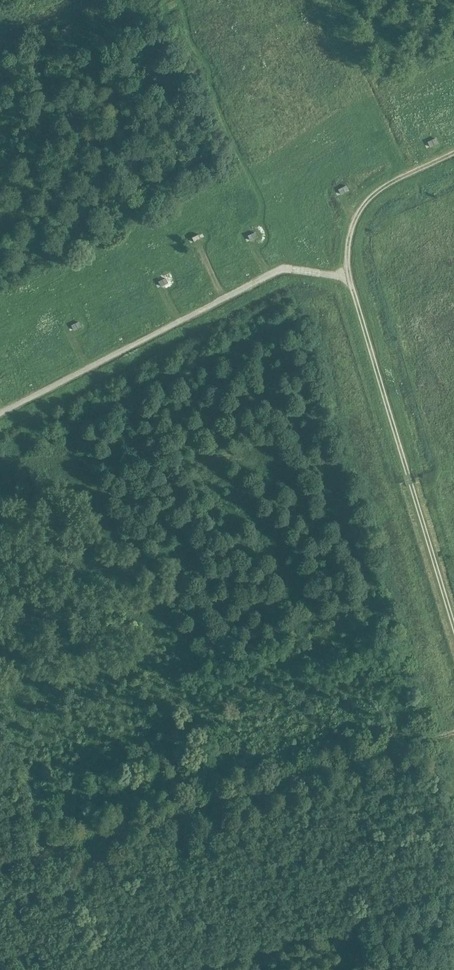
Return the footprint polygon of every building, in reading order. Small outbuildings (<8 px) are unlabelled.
[(430,147),(431,146),(438,143),(436,138),(428,142),(430,147)] [(339,190),(341,194),(349,190),(346,186),(339,190)] [(257,237),(255,233),(248,236),(249,238),(251,241),(257,237)] [(160,284),(161,287),(168,283),(166,278),(160,281),(159,282),(160,284)] [(72,326),(73,327),(74,330),(81,327),(78,322),(72,326)]
